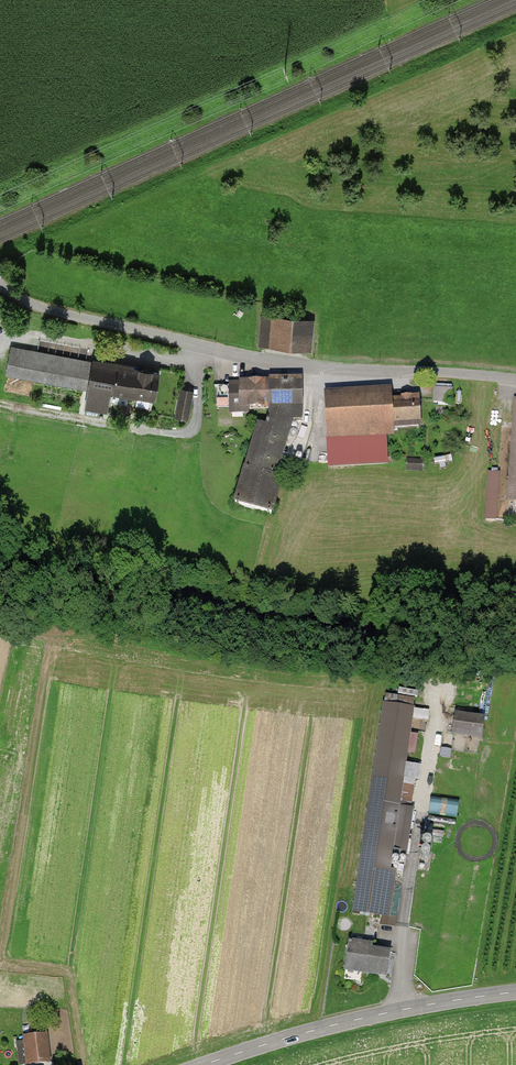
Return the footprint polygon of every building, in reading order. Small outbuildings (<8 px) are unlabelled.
[(316,321),(271,319),(270,345),(315,347),(316,321)] [(165,373),(12,346),(7,374),(87,388),(84,406),(110,410),(113,391),(160,399),(165,373)] [(304,379),(229,384),(228,415),(273,412),(271,426),(257,426),(237,503),(275,514),(287,479),(278,475),(293,422),(303,423),(304,379)] [(437,383),(434,400),(452,403),(455,386),(437,383)] [(183,384),(175,413),(181,415),(189,385),(183,384)] [(191,417),(197,387),(189,385),(183,415),(191,417)] [(399,391),(333,394),(336,441),(403,438),(402,431),(428,430),(427,397),(399,398),(399,391)] [(514,399),(508,502),(515,503),(515,400),(514,399)] [(420,699),(387,695),(359,913),(397,918),(404,867),(397,866),(399,851),(412,853),(417,810),(406,808),(420,699)] [(490,718),(463,714),(461,733),(488,736),(490,718)] [(433,794),(431,810),(460,814),(462,798),(433,794)] [(379,944),(356,939),(349,972),(390,980),(395,952),(378,949),(379,944)] [(51,1036),(27,1038),(29,1064),(53,1063),(51,1036)]
